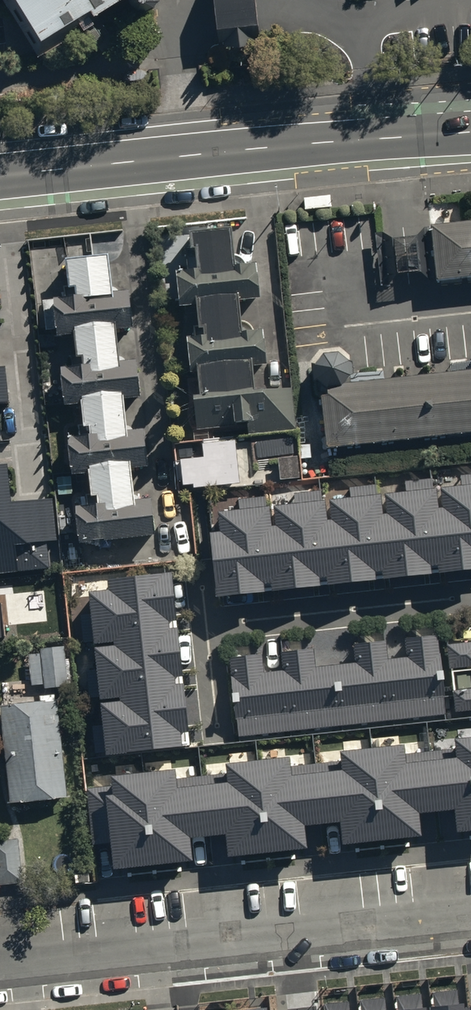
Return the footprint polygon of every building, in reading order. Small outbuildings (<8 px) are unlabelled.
[(39,39),(103,0),(16,0),(39,39)] [(207,11),(208,22),(218,20),(221,44),(251,40),(248,15),(254,14),(254,6),(253,0),(205,0),(207,11)] [(432,280),(470,275),(470,221),(426,226),(432,280)] [(228,229),(190,234),(196,285),(183,286),(185,307),(196,306),(201,350),(186,352),(196,441),(291,430),(286,391),(251,395),(247,366),(265,364),(261,332),(252,333),(245,325),(238,324),(235,298),(257,296),(254,265),(245,266),(238,260),(232,257),(228,229)] [(110,254),(65,259),(71,306),(52,308),(56,340),(69,339),(73,371),(57,373),(61,412),(75,411),(78,442),(66,444),(70,479),(84,478),(88,511),(74,513),(78,547),(108,544),(110,561),(136,558),(134,544),(152,542),(147,505),(132,507),(128,475),(147,473),(142,432),(128,433),(125,407),(143,404),(138,364),(123,366),(120,340),(136,338),(130,291),(115,293),(110,254)] [(323,459),(470,440),(470,376),(353,387),(351,368),(338,359),(322,361),(314,371),(316,387),(323,395),(324,402),(317,403),(323,459)] [(9,402),(5,365),(0,366),(0,403),(9,402)] [(203,456),(180,459),(183,485),(193,483),(193,487),(239,482),(235,440),(201,443),(203,456)] [(49,567),(47,542),(56,541),(52,499),(11,503),(6,465),(0,465),(0,573),(49,567)] [(210,533),(217,596),(470,568),(470,475),(460,476),(461,485),(434,489),(432,478),(404,481),(406,491),(378,494),(377,484),(348,487),(349,497),(322,500),(321,489),(292,492),(293,502),(267,505),(266,496),(237,499),(239,510),(217,512),(219,532),(210,533)] [(109,589),(88,592),(106,754),(189,744),(170,573),(108,580),(109,589)] [(261,656),(229,659),(237,737),(445,714),(437,635),(405,639),(407,658),(387,660),(385,641),(353,644),(355,663),(315,667),(313,648),(280,652),(282,670),(262,672),(261,656)] [(447,645),(450,669),(470,666),(470,642),(447,645)] [(68,647),(26,652),(31,693),(72,688),(68,647)] [(453,691),(456,714),(470,712),(470,688),(453,691)] [(0,709),(0,719),(9,806),(65,800),(56,703),(0,709)] [(86,788),(92,844),(110,842),(113,868),(191,859),(189,837),(225,833),(228,856),(306,847),(304,826),(339,822),(342,844),(421,835),(418,813),(454,809),(457,832),(470,831),(470,736),(453,738),(454,749),(405,754),(404,744),(340,751),(341,761),(291,767),(290,757),(225,764),(226,773),(176,778),(175,769),(109,776),(110,785),(86,788)] [(0,843),(0,883),(23,878),(15,840),(0,843)]
